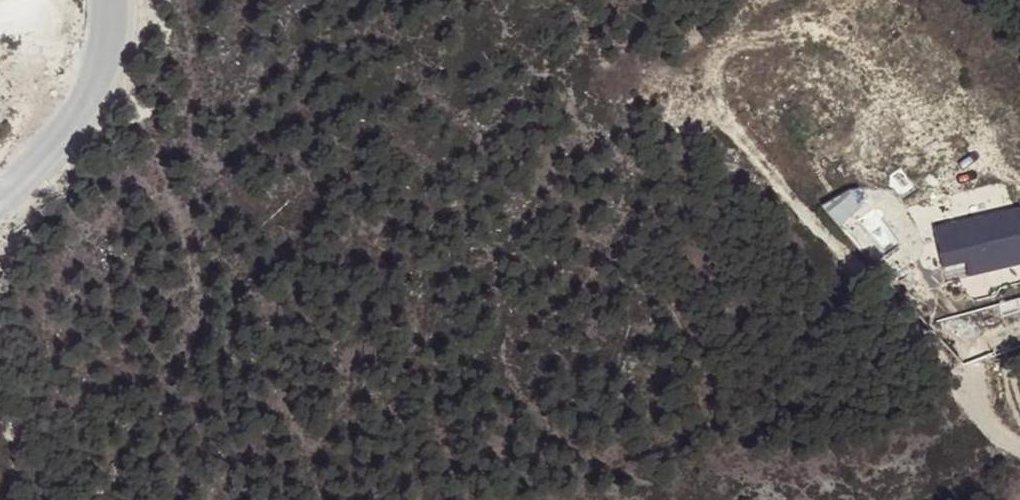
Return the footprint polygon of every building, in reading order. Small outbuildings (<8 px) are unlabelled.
[(975,275),(1019,265),(1019,208),(940,227),(949,266),(972,261),(975,275)]
